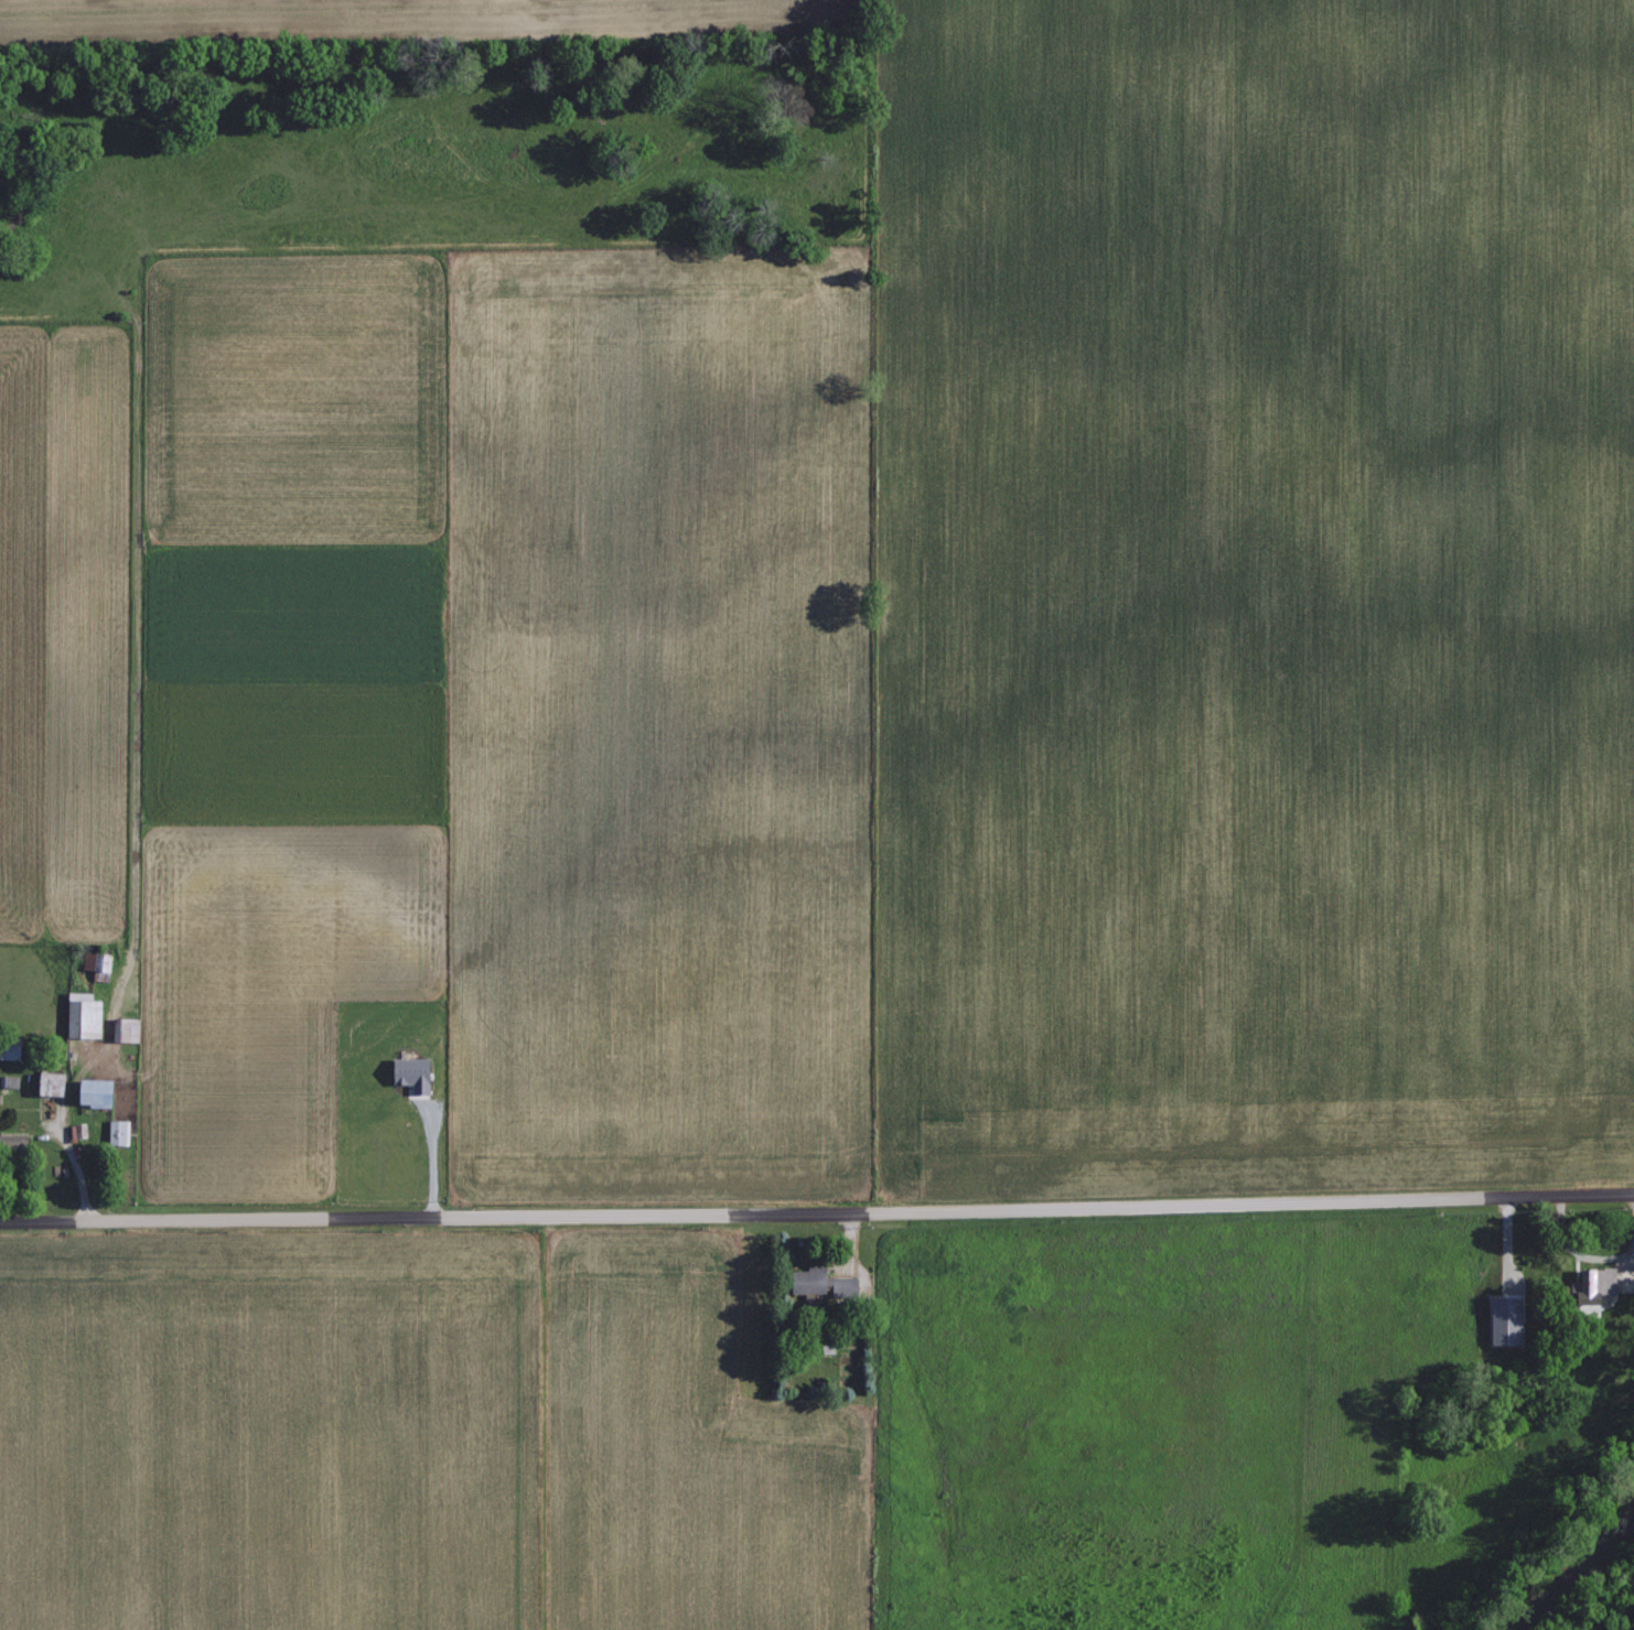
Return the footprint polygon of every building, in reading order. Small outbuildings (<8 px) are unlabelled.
[(90,992),(66,991),(64,1036),(98,1037),(99,999),(90,999),(90,992)] [(16,1058),(17,1038),(0,1038),(0,1058),(16,1058)] [(410,1083),(410,1098),(429,1098),(428,1056),(389,1057),(390,1083),(410,1083)] [(34,1094),(64,1094),(65,1071),(35,1071),(34,1094)] [(18,1085),(18,1075),(0,1074),(0,1079),(0,1085),(18,1085)] [(111,1105),(112,1078),(72,1077),(71,1104),(111,1105)] [(107,1144),(127,1144),(128,1119),(107,1119),(107,1144)] [(790,1294),(856,1292),(856,1275),(824,1276),(824,1264),(805,1264),(805,1269),(789,1270),(790,1294)] [(1614,1266),(1576,1267),(1577,1280),(1568,1280),(1569,1302),(1594,1301),(1594,1293),(1614,1292),(1614,1266)] [(1487,1295),(1488,1343),(1519,1343),(1519,1295),(1487,1295)]
